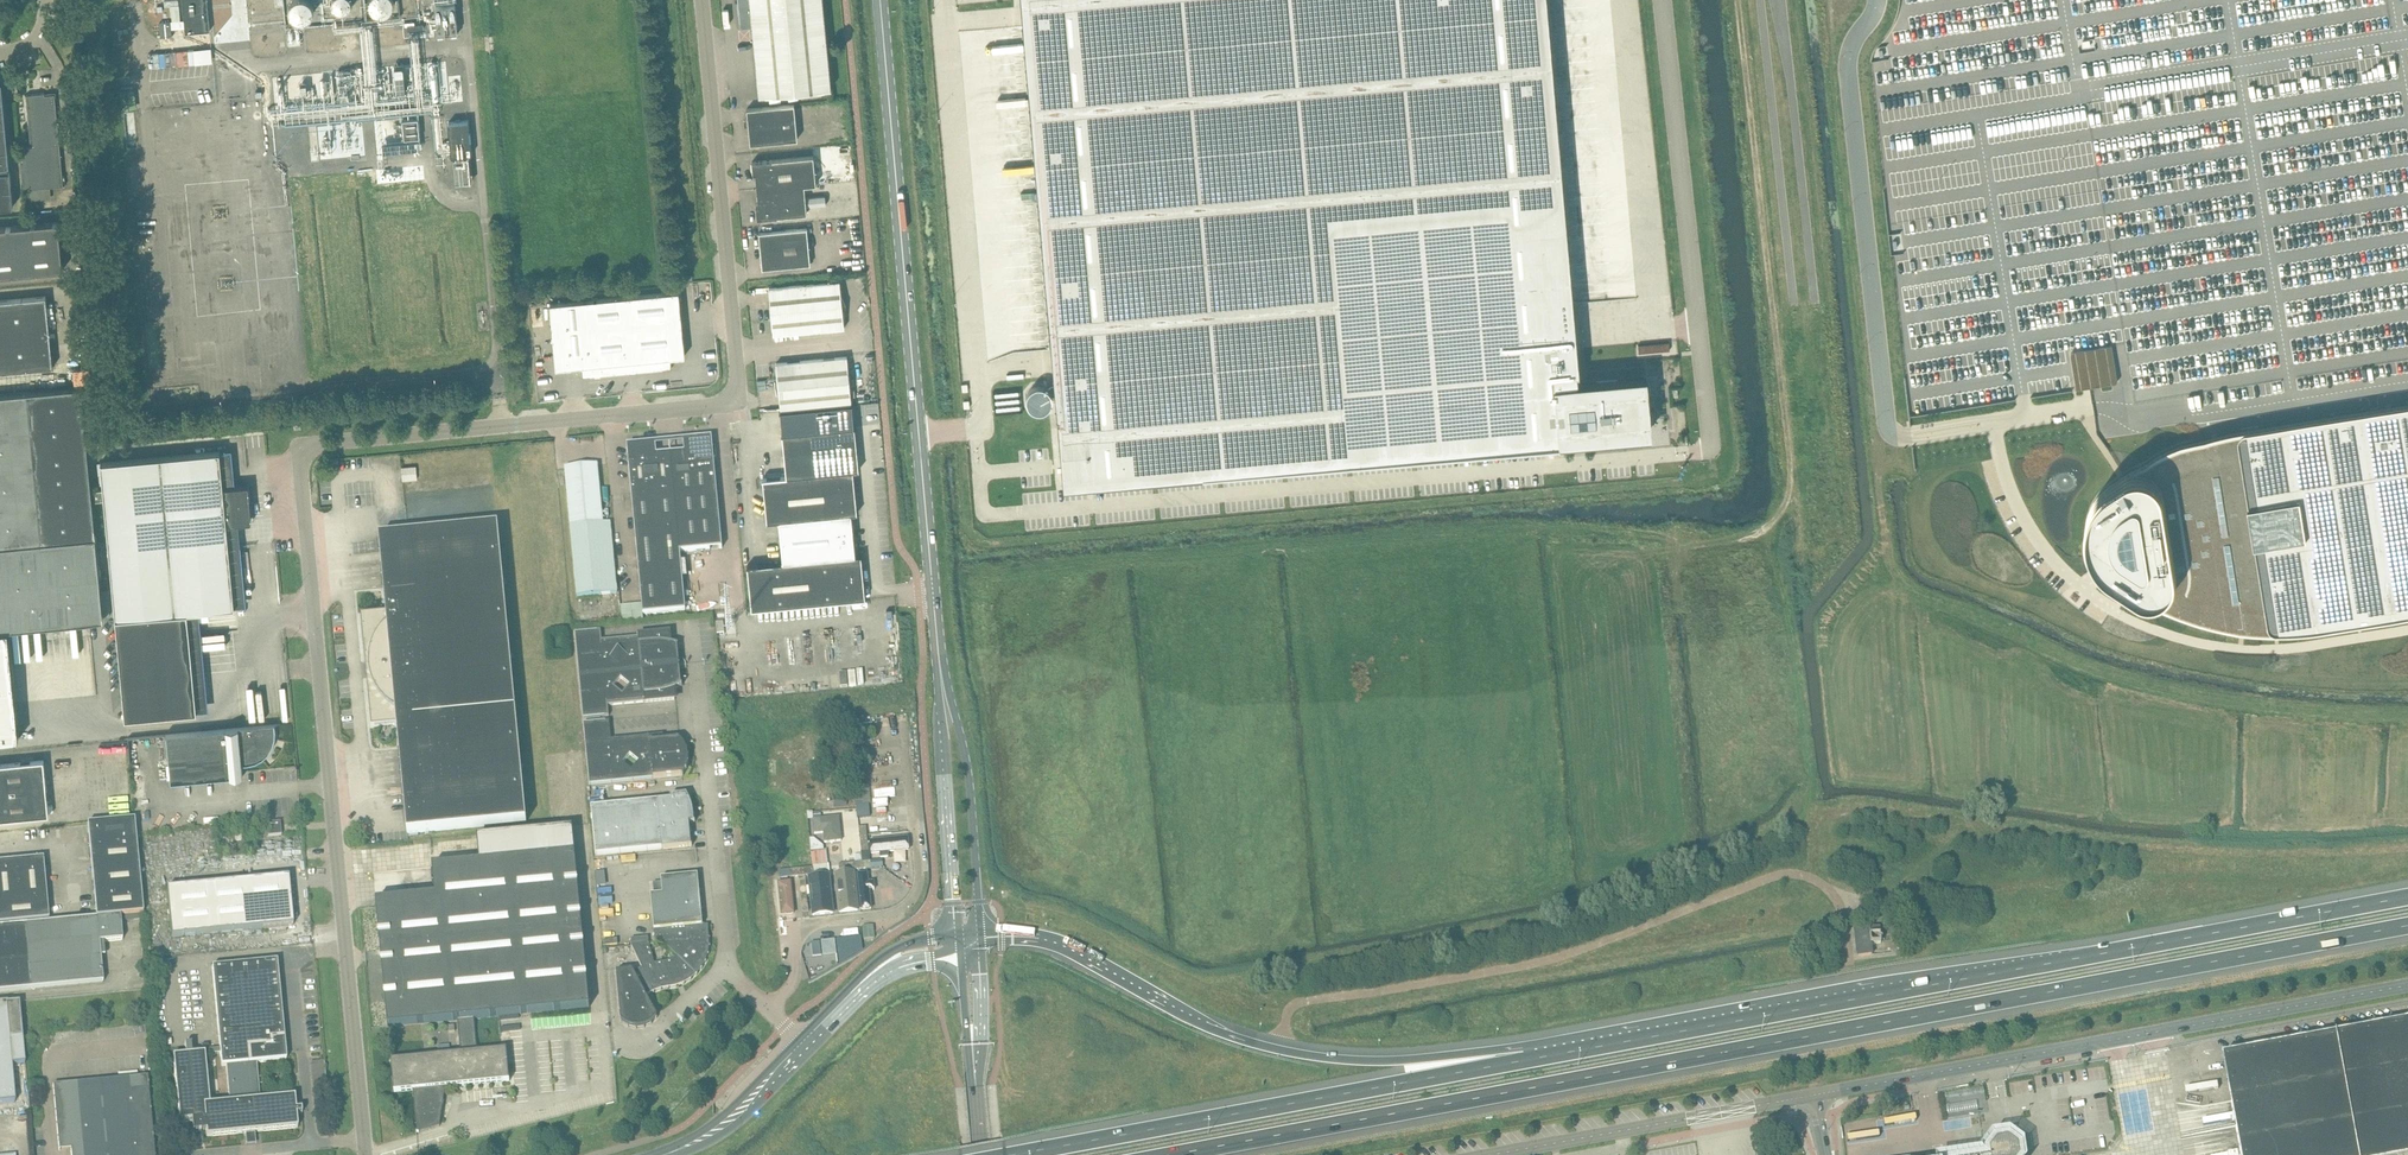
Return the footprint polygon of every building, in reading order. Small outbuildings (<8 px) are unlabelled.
[(183,9),(185,33),(209,31),(206,0),(182,0),(183,9)] [(316,2),(315,0),(297,0),(297,2),(297,4),(299,8),(302,10),(305,11),(309,11),(312,9),(313,8),(315,5),(316,2)] [(352,2),(352,0),(334,0),(333,2),(335,6),(337,8),(338,10),(340,11),(344,11),(347,10),(350,8),(351,5),(352,2)] [(377,2),(379,5),(382,8),(386,9),(390,8),(393,6),(395,3),(395,0),(377,0),(377,2)] [(822,0),(738,0),(741,26),(752,25),(759,95),(831,88),(822,0)] [(1063,485),(1559,442),(1567,439),(1649,432),(1644,378),(1579,383),(1579,381),(1577,381),(1576,372),(1579,372),(1546,0),(1021,0),(1063,485)] [(458,38),(454,2),(435,4),(439,40),(458,38)] [(213,46),(173,51),(174,64),(214,59),(213,46)] [(8,165),(10,164),(2,80),(0,80),(0,208),(13,207),(9,172),(8,172),(8,165)] [(19,147),(20,159),(23,189),(65,185),(65,181),(63,181),(56,106),(54,94),(45,95),(44,93),(26,95),(31,146),(19,147)] [(795,104),(782,105),(747,108),(750,144),(762,143),(798,139),(795,104)] [(419,138),(417,118),(401,120),(403,140),(419,138)] [(468,121),(448,123),(451,156),(471,155),(468,121)] [(757,218),(769,217),(807,213),(804,186),(816,184),(813,156),(752,161),(753,173),(756,173),(759,206),(756,206),(757,218)] [(63,269),(58,223),(0,228),(0,275),(63,269)] [(807,228),(771,231),(759,233),(762,269),(810,264),(807,228)] [(212,299),(227,299),(227,277),(212,277),(212,299)] [(804,284),(809,332),(844,328),(840,281),(804,284)] [(809,332),(804,284),(769,288),(773,335),(809,332)] [(678,291),(573,302),(550,304),(556,368),(582,366),(583,377),(671,368),(670,358),(685,356),(678,291)] [(47,295),(0,300),(0,372),(54,367),(47,295)] [(811,360),(816,407),(852,404),(847,356),(811,360)] [(816,407),(811,360),(776,363),(780,411),(816,407)] [(92,501),(104,499),(104,488),(91,490),(81,387),(0,395),(0,629),(7,628),(103,619),(92,501)] [(2087,530),(2088,537),(2089,543),(2092,550),(2095,556),(2098,561),(2097,562),(2098,564),(2101,561),(2110,569),(2107,572),(2109,573),(2109,572),(2113,574),(2122,580),(2129,585),(2145,595),(2158,602),(2171,608),(2185,613),(2199,618),(2213,621),(2227,624),(2241,627),(2255,628),(2269,629),(2282,630),(2296,629),(2310,628),(2323,626),(2407,612),(2407,402),(2334,414),(2278,423),(2258,426),(2242,429),(2224,433),(2207,438),(2191,443),(2174,449),(2157,457),(2149,461),(2141,465),(2130,471),(2119,478),(2114,481),(2108,485),(2105,488),(2102,491),(2098,495),(2095,500),(2092,506),(2090,511),(2088,517),(2087,523),(2087,530)] [(865,403),(866,421),(880,420),(879,403),(865,403)] [(783,562),(747,566),(747,567),(751,608),(751,609),(865,598),(865,597),(864,598),(860,556),(862,556),(862,555),(854,555),(850,514),(858,513),(857,512),(856,512),(852,471),(859,470),(859,469),(858,469),(854,428),(855,427),(854,427),(852,404),(816,407),(780,411),(782,434),(786,476),(762,479),(763,479),(767,521),(766,521),(766,522),(779,521),(783,562)] [(643,614),(655,613),(685,610),(680,552),(722,548),(714,458),(716,458),(715,446),(712,447),(712,440),(683,443),(684,452),(657,455),(656,446),(627,449),(643,614)] [(104,499),(125,719),(197,712),(189,634),(178,635),(176,613),(234,607),(227,524),(247,522),(247,518),(252,518),(251,517),(249,497),(250,497),(249,497),(249,492),(249,491),(248,491),(248,485),(223,487),(220,451),(102,463),(102,462),(101,462),(104,488),(104,499)] [(577,597),(617,593),(610,522),(603,522),(597,464),(564,467),(577,597)] [(418,466),(403,466),(404,479),(418,479),(418,466)] [(407,833),(531,821),(501,556),(498,526),(379,537),(386,611),(360,613),(371,725),(397,723),(407,833)] [(18,739),(7,628),(0,629),(0,741),(18,739)] [(643,636),(639,637),(639,636),(638,636),(599,640),(598,630),(601,630),(601,629),(575,632),(579,675),(680,665),(679,665),(677,646),(678,646),(678,645),(675,644),(672,643),(669,643),(669,634),(668,634),(668,633),(668,634),(664,634),(660,635),(660,634),(660,635),(656,635),(655,635),(651,635),(647,636),(647,635),(647,636),(643,636)] [(680,666),(680,665),(579,675),(583,718),(609,715),(606,715),(605,705),(649,701),(653,701),(653,700),(657,700),(658,700),(662,700),(666,699),(666,700),(666,699),(670,699),(674,699),(675,699),(675,698),(674,689),(676,688),(679,687),(682,685),(682,684),(681,685),(679,666),(680,666)] [(876,671),(852,671),(852,686),(877,685),(876,671)] [(589,784),(671,776),(682,775),(683,776),(683,775),(686,769),(688,762),(688,756),(687,749),(683,743),(679,739),(680,738),(679,738),(678,738),(661,740),(660,735),(663,735),(663,734),(608,739),(606,721),(609,721),(609,720),(583,723),(589,784)] [(166,734),(170,770),(171,782),(230,777),(230,778),(231,778),(231,777),(242,775),(242,777),(243,777),(242,764),(247,764),(247,765),(248,765),(248,764),(255,762),(262,758),(268,753),(272,746),(274,739),(275,731),(275,724),(263,725),(166,734)] [(855,727),(848,728),(851,752),(858,751),(855,727)] [(49,815),(43,760),(0,764),(0,819),(49,815)] [(767,778),(777,777),(776,760),(767,760),(767,778)] [(865,770),(866,782),(900,777),(899,765),(865,770)] [(861,777),(853,777),(857,801),(864,800),(861,777)] [(869,806),(904,801),(902,789),(868,794),(869,806)] [(685,794),(674,795),(670,796),(670,799),(591,807),(595,855),(692,846),(692,845),(691,845),(689,822),(695,822),(695,821),(694,821),(693,814),(692,807),(690,800),(687,795),(687,794),(687,793),(685,794)] [(855,801),(857,817),(869,816),(868,804),(863,805),(863,800),(855,801)] [(813,818),(814,833),(824,832),(824,842),(840,840),(838,816),(822,817),(813,818)] [(92,870),(139,866),(134,819),(87,823),(92,870)] [(281,834),(280,821),(267,822),(268,836),(281,834)] [(858,828),(860,852),(868,851),(865,827),(858,828)] [(872,853),(880,852),(880,857),(888,856),(887,851),(909,849),(907,837),(870,841),(872,853)] [(826,850),(811,851),(813,865),(828,863),(826,850)] [(575,852),(444,865),(432,866),(435,896),(376,901),(388,1026),(458,1019),(461,1053),(391,1060),(394,1092),(413,1090),(417,1132),(419,1132),(440,1126),(446,1087),(510,1081),(507,1049),(477,1052),(474,1018),(589,1007),(575,852)] [(20,902),(47,899),(43,858),(16,861),(20,902)] [(871,860),(871,863),(872,867),(872,868),(881,867),(881,860),(871,860)] [(0,862),(0,903),(20,902),(16,861),(0,862)] [(839,863),(839,871),(864,868),(863,861),(862,861),(855,862),(839,863)] [(813,865),(813,866),(814,872),(814,873),(814,874),(830,872),(829,863),(828,863),(813,865)] [(139,866),(92,870),(94,894),(141,889),(139,866)] [(813,866),(789,869),(790,876),(814,873),(814,872),(813,866)] [(789,869),(789,868),(779,869),(780,877),(790,876),(789,869)] [(857,873),(862,909),(871,908),(869,889),(874,889),(874,881),(868,882),(867,872),(857,873)] [(830,876),(834,910),(854,907),(850,873),(830,876)] [(699,874),(661,878),(662,893),(651,895),(655,943),(664,942),(677,956),(673,959),(671,960),(666,961),(665,961),(654,963),(649,943),(631,945),(642,967),(633,972),(632,968),(616,970),(621,1020),(620,1020),(621,1022),(622,1021),(628,1025),(636,1027),(644,1027),(651,1023),(655,1017),(657,1018),(657,1017),(657,1016),(646,996),(648,995),(647,994),(653,991),(661,989),(676,986),(683,983),(690,979),(696,974),(701,968),(705,961),(708,953),(709,945),(710,937),(707,937),(704,938),(698,876),(699,875),(699,874)] [(172,937),(293,925),(288,877),(167,889),(172,937)] [(824,886),(820,886),(819,878),(809,879),(812,915),(822,914),(820,896),(825,895),(824,886)] [(798,896),(798,890),(793,891),(792,884),(781,886),(784,917),(796,916),(794,897),(798,896)] [(143,913),(141,889),(94,894),(96,917),(143,913)] [(0,903),(0,924),(49,920),(47,899),(20,902),(0,903)] [(98,918),(0,927),(0,991),(104,981),(100,942),(124,940),(121,916),(98,918)] [(863,926),(864,938),(874,937),(873,925),(863,926)] [(1879,927),(1854,929),(1857,956),(1872,954),(1871,944),(1881,943),(1879,927)] [(862,950),(860,936),(836,939),(839,963),(843,961),(850,957),(855,954),(859,952),(862,950)] [(835,939),(821,940),(823,955),(836,953),(835,939)] [(820,941),(811,942),(813,955),(821,954),(820,941)] [(204,1053),(173,1056),(178,1110),(179,1121),(199,1119),(200,1123),(205,1123),(206,1136),(246,1132),(247,1139),(254,1138),(253,1131),(298,1127),(296,1114),(302,1113),(301,1108),(296,1109),(295,1096),(260,1099),(259,1084),(263,1084),(262,1077),(258,1077),(256,1062),(286,1059),(277,960),(212,967),(221,1066),(226,1065),(229,1102),(209,1104),(204,1053)] [(23,1052),(19,1002),(7,1003),(0,1004),(0,1103),(15,1101),(12,1067),(24,1066),(23,1052)] [(2224,1056),(2237,1125),(2242,1154),(2407,1154),(2407,1022),(2224,1056)] [(188,1054),(195,1053),(194,1044),(187,1045),(188,1054)] [(324,1059),(311,1061),(314,1090),(321,1090),(327,1089),(325,1059),(324,1059)] [(57,1131),(58,1143),(70,1142),(71,1154),(155,1154),(148,1076),(53,1084),(57,1131)] [(2099,1109),(2100,1120),(2110,1120),(2109,1108),(2099,1109)] [(2017,1145),(2008,1138),(1997,1140),(1990,1149),(1991,1154),(2018,1154),(2017,1145)]
